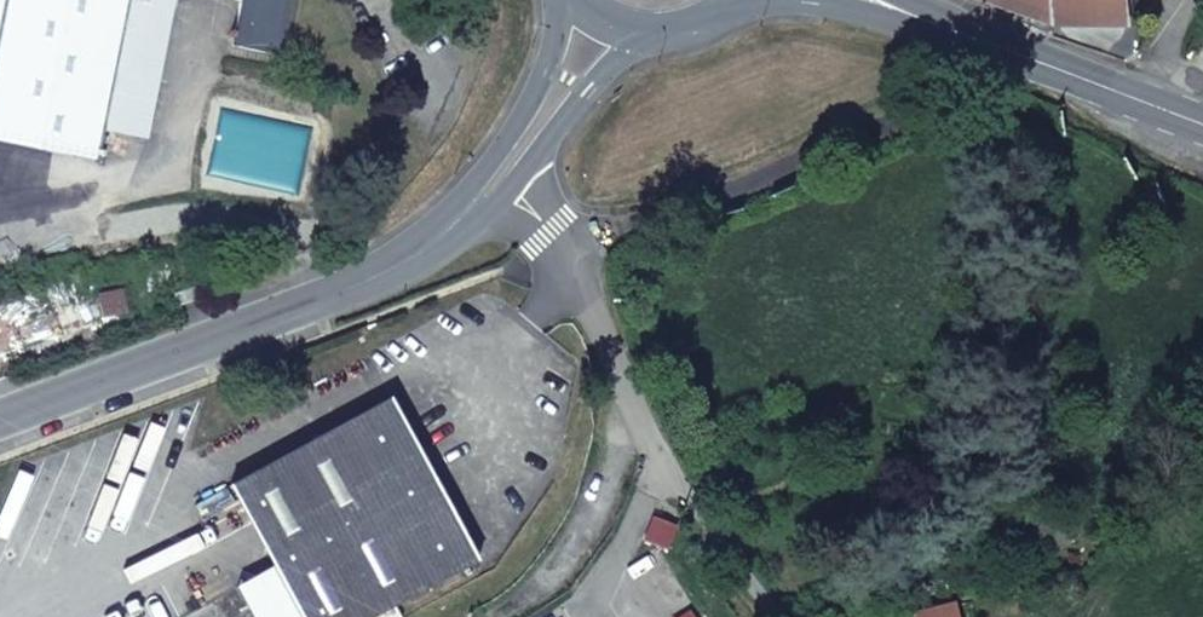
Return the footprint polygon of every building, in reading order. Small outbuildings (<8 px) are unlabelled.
[(100,159),(105,129),(146,137),(174,0),(0,0),(0,139),(100,159)] [(233,46),(275,54),(285,0),(242,0),(233,46)] [(991,8),(1045,26),(1044,0),(974,0),(991,8)] [(1124,0),(1044,0),(1045,26),(1126,25),(1124,0)] [(39,180),(46,150),(0,140),(0,173),(39,180)] [(478,551),(391,391),(233,477),(309,616),(357,616),(478,551)] [(950,609),(949,607),(918,616),(952,616),(950,609)]
